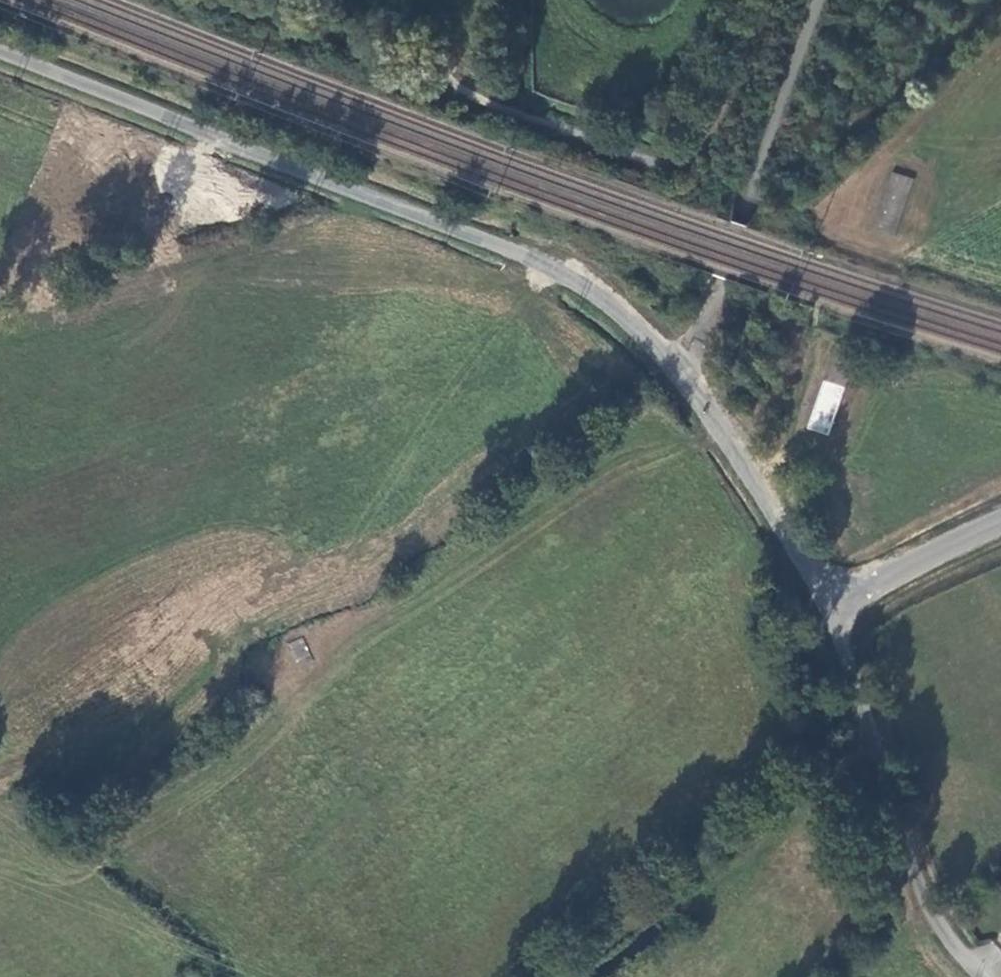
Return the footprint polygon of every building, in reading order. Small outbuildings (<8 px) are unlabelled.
[(891,171),(873,228),(894,235),(912,178),(891,171)] [(858,345),(837,338),(809,427),(831,434),(858,345)]
